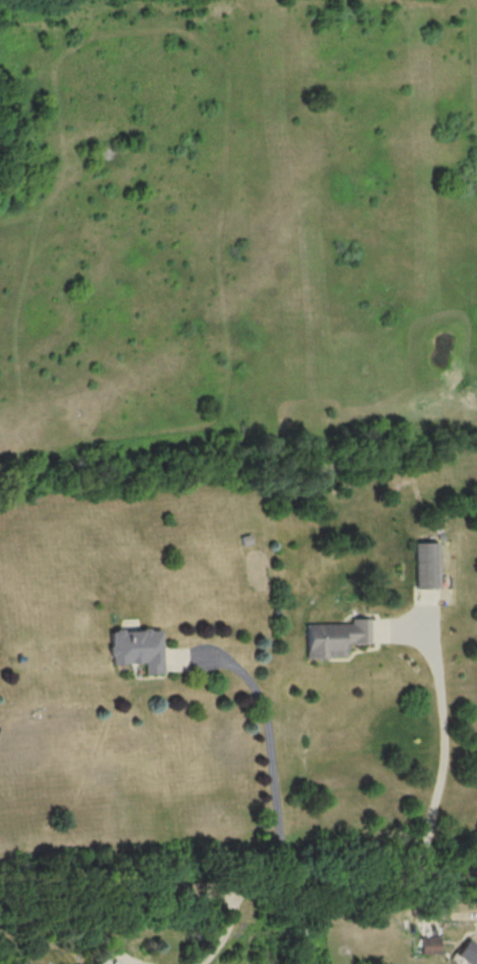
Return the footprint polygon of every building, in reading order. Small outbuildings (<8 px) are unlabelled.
[(414,543),(438,543),(439,587),(415,587),(414,543)] [(305,622),(350,623),(350,617),(369,617),(369,644),(347,644),(347,658),(305,657),(305,622)] [(111,631),(160,629),(161,673),(144,674),(144,660),(112,662),(111,631)] [(419,936),(438,935),(439,952),(420,953),(419,936)] [(465,937),(476,946),(476,963),(468,963),(454,954),(465,937)]
